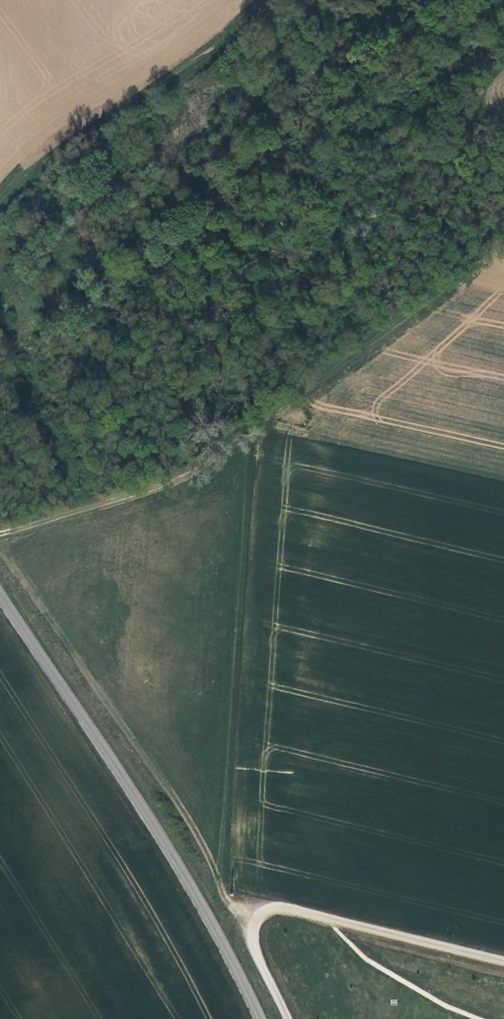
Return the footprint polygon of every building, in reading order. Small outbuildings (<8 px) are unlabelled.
[(335,116),(356,112),(354,103),(337,107),(336,104),(333,105),(335,116)]
